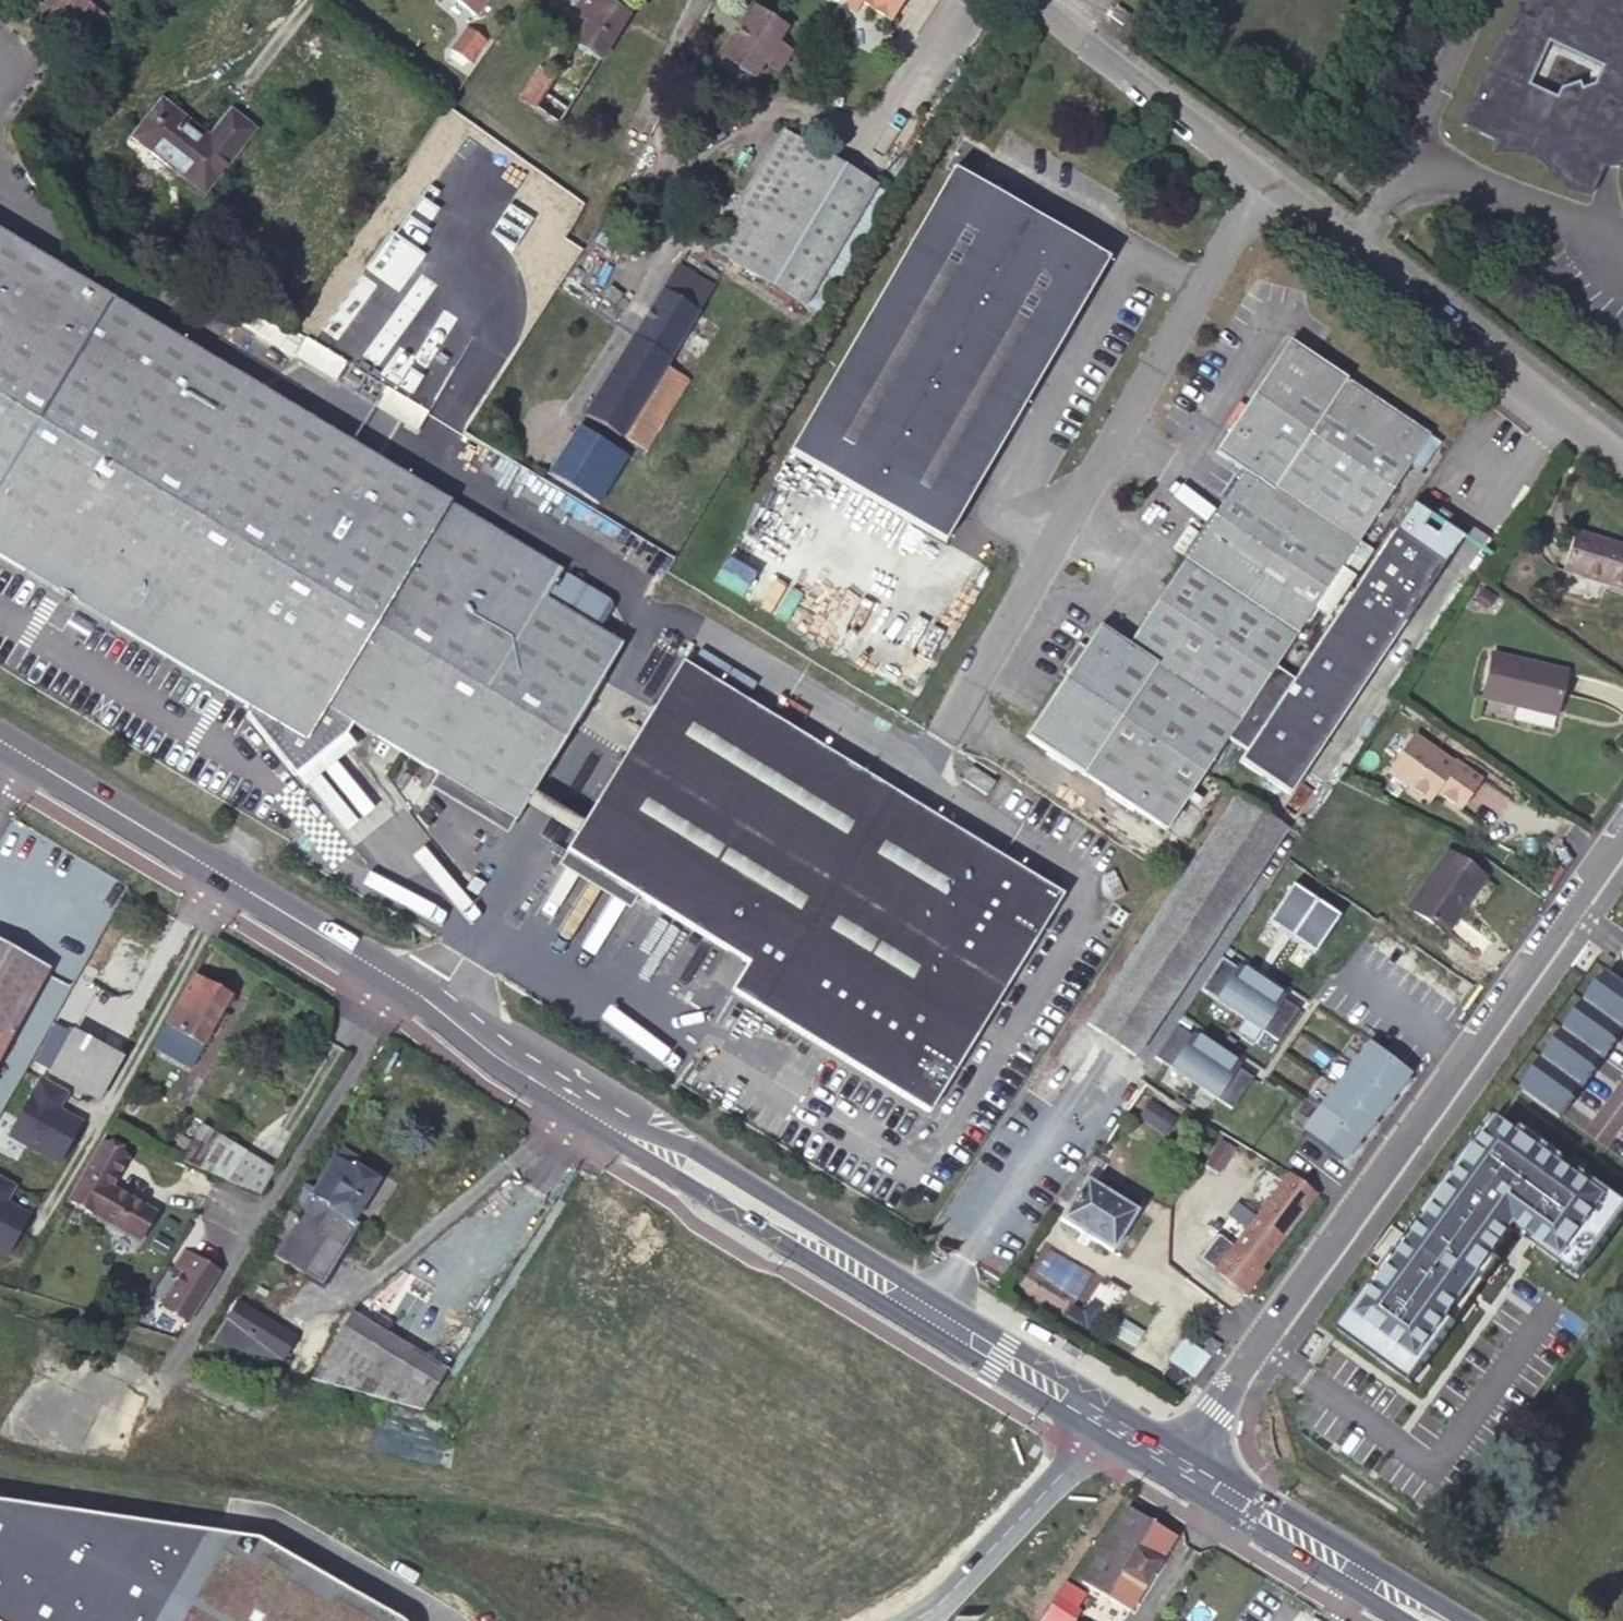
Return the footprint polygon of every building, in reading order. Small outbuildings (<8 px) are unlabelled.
[(80,0),(59,0),(43,20),(79,50),(104,19),(80,0)] [(473,14),(485,0),(454,0),(473,14)] [(525,9),(567,35),(572,26),(579,31),(573,41),(575,42),(553,75),(539,66),(519,96),(559,122),(628,11),(609,0),(531,0),(525,9)] [(888,18),(900,0),(860,0),(888,18)] [(1502,146),(1498,156),(1507,155),(1513,155),(1518,154),(1523,155),(1528,155),(1537,158),(1542,160),(1546,164),(1565,183),(1569,187),(1574,190),(1578,192),(1592,196),(1608,169),(1617,169),(1622,168),(1622,0),(1523,0),(1465,129),(1502,146)] [(785,27),(753,6),(723,55),(754,74),(764,61),(777,69),(788,49),(776,41),(785,27)] [(1127,20),(1115,9),(1107,18),(1120,29),(1127,20)] [(483,39),(465,26),(451,47),(469,59),(483,39)] [(494,59),(483,51),(449,98),(420,138),(431,146),(494,59)] [(251,127),(229,110),(209,137),(161,100),(135,134),(180,169),(180,171),(203,189),(251,127)] [(874,184),(784,131),(713,248),(817,310),(874,216),(861,207),(874,184)] [(961,173),(790,452),(940,538),(1112,259),(961,173)] [(419,221),(409,237),(464,270),(473,255),(419,221)] [(0,230),(0,554),(67,594),(306,738),(326,705),(352,721),(435,770),(517,819),(527,804),(534,791),(623,643),(598,628),(543,596),(560,568),(0,230)] [(421,253),(412,267),(453,290),(461,276),(421,253)] [(619,434),(696,311),(710,285),(678,264),(585,413),(619,434)] [(214,293),(198,290),(196,302),(213,305),(214,293)] [(719,325),(696,311),(619,434),(643,448),(719,325)] [(1288,340),(1215,452),(1243,470),(1184,558),(1297,633),(1298,631),(1309,638),(1333,603),(1331,602),(1321,595),(1341,566),(1353,574),(1370,547),(1359,539),(1410,462),(1428,433),(1288,340)] [(551,471),(600,498),(625,456),(576,428),(551,471)] [(1439,440),(1428,433),(1410,462),(1420,469),(1439,440)] [(1292,798),(1448,565),(1452,559),(1451,558),(1462,541),(1441,527),(1437,532),(1422,523),(1423,521),(1405,509),(1339,607),(1333,603),(1309,638),(1298,631),(1297,633),(1278,662),(1296,674),(1239,762),(1292,798)] [(1574,531),(1562,571),(1601,583),(1603,578),(1622,584),(1622,546),(1574,531)] [(1095,627),(1024,739),(1167,832),(1278,662),(1297,633),(1184,558),(1126,647),(1095,627)] [(610,599),(560,568),(543,596),(598,628),(612,604),(610,599)] [(1603,578),(1601,583),(1622,589),(1622,584),(1603,578)] [(1482,699),(1516,707),(1517,702),(1558,710),(1566,671),(1492,655),(1482,699)] [(563,851),(643,900),(745,963),(729,992),(926,1113),(1061,897),(680,663),(582,819),(575,831),(563,851)] [(1517,702),(1516,707),(1556,716),(1558,710),(1517,702)] [(254,707),(249,716),(297,773),(345,733),(352,721),(326,705),(306,738),(254,707)] [(1417,728),(1391,766),(1428,790),(1436,789),(1440,783),(1464,800),(1484,770),(1458,753),(1455,758),(1438,746),(1440,744),(1417,728)] [(982,777),(967,768),(961,778),(976,788),(982,777)] [(517,819),(435,770),(426,785),(508,833),(517,819)] [(575,831),(582,819),(534,791),(527,804),(575,831)] [(1272,819),(1236,796),(1085,1022),(1135,1055),(1285,828),(1272,819)] [(1176,851),(1165,844),(1154,860),(1165,867),(1176,851)] [(1490,869),(1454,844),(1417,900),(1434,911),(1425,924),(1443,936),(1452,923),(1454,924),(1490,869)] [(634,915),(643,900),(563,851),(555,866),(634,915)] [(1297,877),(1272,914),(1318,945),(1343,908),(1297,877)] [(0,937),(0,1055),(50,966),(0,937)] [(1225,950),(1204,982),(1241,1007),(1265,972),(1248,960),(1245,964),(1225,950)] [(1265,972),(1241,1007),(1281,1033),(1302,1002),(1282,989),(1285,985),(1278,980),(1265,972)] [(228,996),(191,975),(165,1023),(201,1043),(228,996)] [(1606,975),(1613,980),(1605,991),(1598,985),(1584,1004),(1591,1009),(1620,1030),(1622,1032),(1622,986),(1607,975),(1606,975)] [(1591,1009),(1584,1019),(1577,1014),(1563,1033),(1570,1038),(1599,1059),(1603,1062),(1617,1043),(1613,1040),(1620,1030),(1591,1009)] [(1178,1021),(1157,1052),(1196,1076),(1219,1041),(1201,1029),(1199,1034),(1178,1021)] [(71,1032),(56,1023),(34,1062),(49,1071),(67,1038),(71,1032)] [(201,1043),(165,1023),(158,1035),(193,1054),(194,1055),(201,1043)] [(71,1032),(67,1038),(81,1046),(85,1039),(71,1032)] [(158,1035),(151,1047),(186,1066),(193,1054),(158,1035)] [(1372,1036),(1354,1059),(1358,1062),(1394,1090),(1412,1067),(1372,1036)] [(81,1046),(67,1038),(49,1071),(96,1097),(118,1059),(85,1039),(81,1046)] [(1570,1038),(1563,1048),(1556,1043),(1542,1062),(1549,1067),(1578,1088),(1582,1091),(1596,1072),(1592,1069),(1599,1059),(1570,1038)] [(1196,1076),(1236,1103),(1256,1071),(1236,1058),(1239,1054),(1219,1041),(1196,1076)] [(1354,1059),(1337,1082),(1341,1084),(1377,1112),(1394,1090),(1358,1062),(1354,1059)] [(1549,1067),(1542,1077),(1535,1072),(1521,1092),(1560,1120),(1575,1101),(1571,1098),(1578,1088),(1549,1067)] [(80,1122),(56,1109),(65,1093),(39,1079),(8,1135),(57,1163),(80,1122)] [(1337,1082),(1320,1104),(1323,1107),(1359,1134),(1377,1112),(1341,1084),(1337,1082)] [(1152,1092),(1141,1109),(1166,1125),(1176,1109),(1152,1092)] [(1320,1104),(1302,1128),(1341,1158),(1359,1134),(1323,1107),(1320,1104)] [(169,1156),(261,1191),(276,1166),(182,1121),(171,1140),(169,1156)] [(1480,1149),(1474,1145),(1420,1220),(1425,1224),(1417,1235),(1412,1231),(1351,1315),(1357,1319),(1344,1337),(1338,1333),(1337,1334),(1410,1387),(1411,1386),(1405,1382),(1418,1364),(1424,1368),(1425,1367),(1419,1363),(1434,1342),(1440,1346),(1441,1345),(1435,1341),(1480,1279),(1486,1283),(1486,1282),(1481,1278),(1494,1259),(1500,1263),(1500,1262),(1495,1258),(1517,1228),(1532,1238),(1528,1244),(1557,1265),(1561,1260),(1580,1273),(1576,1279),(1577,1280),(1622,1216),(1622,1211),(1606,1199),(1610,1193),(1582,1172),(1578,1178),(1562,1167),(1566,1161),(1523,1130),(1519,1136),(1500,1121),(1480,1149)] [(1221,1133),(1206,1157),(1219,1165),(1234,1141),(1221,1133)] [(126,1160),(97,1144),(66,1200),(133,1239),(149,1211),(109,1189),(126,1160)] [(339,1146),(333,1155),(348,1164),(354,1155),(339,1146)] [(312,1189),(309,1194),(327,1204),(328,1207),(351,1220),(375,1179),(348,1164),(333,1155),(312,1189)] [(1287,1173),(1255,1215),(1281,1236),(1314,1195),(1287,1173)] [(1104,1179),(1098,1188),(1075,1175),(1058,1199),(1068,1206),(1059,1220),(1110,1250),(1140,1200),(1104,1179)] [(27,1215),(4,1201),(12,1186),(0,1179),(0,1253),(4,1255),(27,1215)] [(302,1183),(291,1200),(302,1206),(309,1194),(312,1189),(302,1183)] [(327,1204),(309,1194),(302,1206),(296,1216),(286,1211),(271,1235),(281,1242),(274,1255),(320,1283),(355,1224),(351,1220),(328,1207),(327,1204)] [(156,1214),(149,1211),(133,1239),(141,1243),(156,1214)] [(1281,1236),(1255,1215),(1232,1246),(1258,1268),(1281,1236)] [(1232,1246),(1216,1234),(1197,1258),(1243,1294),(1261,1271),(1258,1268),(1232,1246)] [(218,1271),(187,1250),(176,1266),(183,1271),(161,1305),(186,1321),(218,1271)] [(421,1411),(446,1368),(349,1310),(308,1378),(421,1411)] [(258,1328),(239,1317),(223,1342),(243,1353),(258,1328)] [(402,1482),(410,1449),(393,1446),(338,1431),(329,1464),(402,1482)] [(258,1539),(223,1533),(8,1502),(0,1501),(0,1620),(402,1620),(258,1539)] [(1147,1522),(1124,1508),(1080,1582),(1099,1594),(1098,1595),(1101,1597),(1102,1596),(1126,1611),(1172,1537),(1150,1524),(1151,1523),(1148,1521),(1147,1522)] [(1036,1620),(1038,1620),(1068,1620),(1077,1607),(1073,1605),(1081,1592),(1064,1581),(1052,1597),(1051,1597),(1036,1620)]
